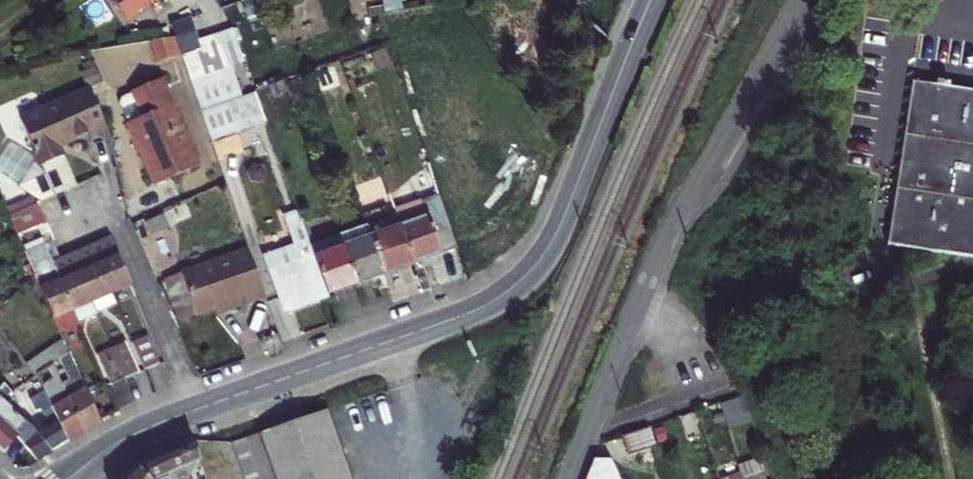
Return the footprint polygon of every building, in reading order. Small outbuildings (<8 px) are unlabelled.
[(186,78),(197,108),(234,94),(222,66),(186,78)] [(945,81),(945,77),(931,75),(930,80),(911,76),(888,244),(972,257),(972,86),(945,81)] [(124,119),(121,120),(148,181),(193,162),(156,76),(118,93),(116,99),(124,119)] [(74,89),(91,127),(103,122),(86,84),(74,89)] [(239,92),(250,119),(264,115),(253,87),(239,92)] [(91,127),(74,89),(16,114),(34,154),(30,159),(7,185),(18,194),(39,185),(41,190),(71,177),(56,142),(91,127)] [(197,108),(207,135),(250,119),(239,92),(234,94),(197,108)] [(7,185),(30,159),(10,142),(0,153),(0,178),(7,185)] [(542,178),(531,150),(504,161),(508,170),(463,187),(479,230),(507,219),(509,222),(511,223),(515,223),(517,222),(519,220),(521,218),(523,215),(523,213),(527,212),(521,195),(536,189),(536,191),(542,178)] [(411,254),(453,238),(434,182),(418,188),(424,206),(397,216),(411,254)] [(43,214),(33,193),(5,206),(13,226),(43,214)] [(312,247),(298,209),(281,214),(292,244),(264,254),(285,310),(329,294),(326,285),(312,247)] [(384,264),(411,254),(397,216),(370,226),(384,264)] [(354,274),(384,264),(370,226),(340,237),(354,274)] [(109,283),(129,275),(109,228),(89,237),(109,283)] [(40,234),(21,243),(23,248),(30,263),(49,254),(40,234)] [(89,237),(70,245),(96,306),(115,297),(109,283),(89,237)] [(326,285),(354,274),(340,237),(312,247),(326,285)] [(77,313),(96,306),(70,245),(59,250),(51,254),(77,313)] [(198,316),(215,311),(231,305),(233,309),(263,298),(247,251),(182,274),(198,316)] [(77,313),(51,254),(49,254),(30,263),(31,266),(56,322),(77,313)] [(198,316),(182,274),(165,280),(181,323),(198,316)] [(231,305),(215,311),(216,315),(233,309),(231,305)] [(264,351),(281,344),(276,333),(260,340),(264,351)] [(152,334),(135,341),(146,368),(163,360),(152,334)] [(129,338),(113,345),(127,376),(144,368),(130,337),(129,338)] [(50,355),(54,363),(69,352),(66,344),(50,355)] [(127,376),(113,345),(100,351),(114,382),(127,376)] [(34,366),(38,375),(54,363),(50,355),(34,366)] [(9,383),(1,375),(0,375),(0,384),(8,394),(15,389),(9,383)] [(82,381),(66,390),(80,422),(89,416),(96,412),(82,381)] [(66,390),(49,399),(65,431),(74,426),(80,422),(66,390)] [(752,417),(746,396),(737,399),(744,419),(752,417)] [(36,427),(24,417),(15,427),(36,449),(49,442),(65,431),(49,399),(42,403),(49,419),(36,427)] [(15,427),(24,417),(11,404),(2,412),(0,410),(0,443),(15,427)] [(335,406),(258,435),(232,445),(236,457),(241,470),(244,478),(362,478),(335,406)] [(650,427),(625,436),(632,457),(657,448),(650,427)] [(149,478),(181,478),(193,474),(195,478),(205,478),(193,441),(137,466),(149,478)] [(746,475),(744,476),(745,478),(766,478),(759,457),(742,462),(744,469),(746,475)] [(590,478),(620,478),(613,462),(597,463),(590,478)] [(137,466),(122,478),(149,478),(137,466)] [(744,476),(746,475),(744,469),(722,478),(745,478),(744,476)]
